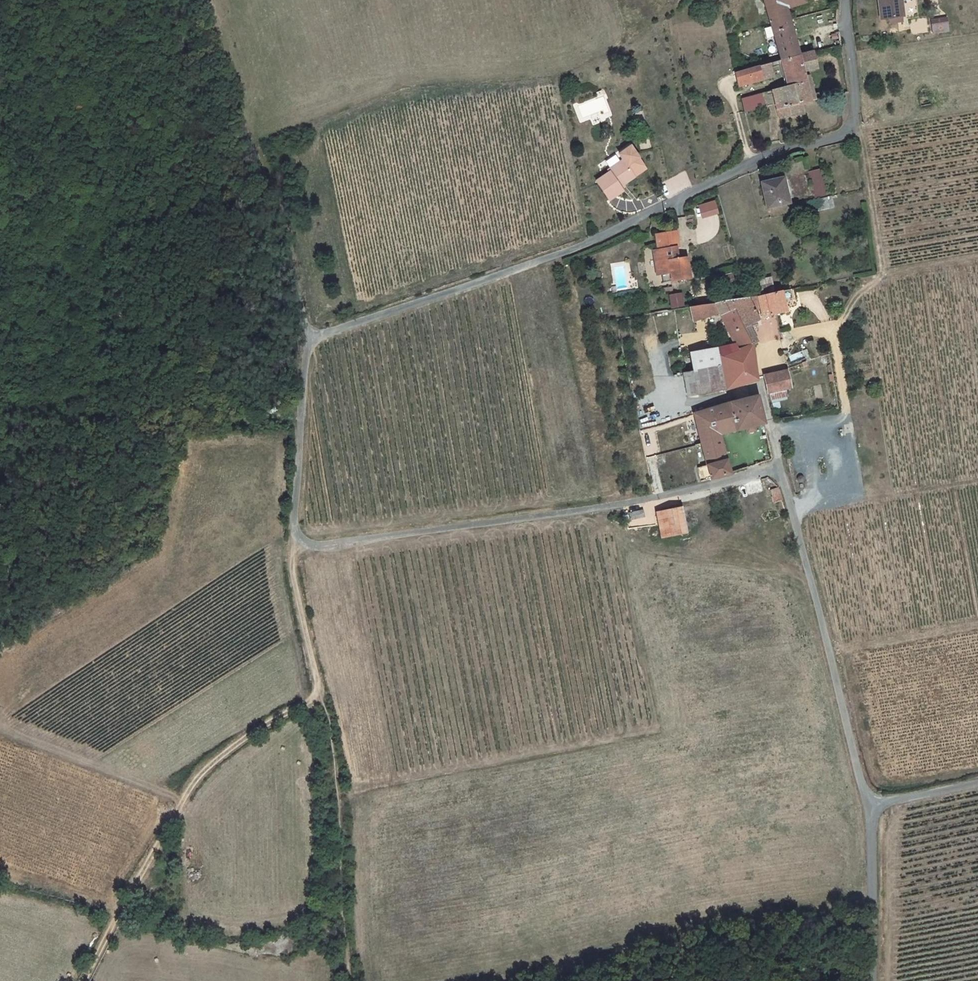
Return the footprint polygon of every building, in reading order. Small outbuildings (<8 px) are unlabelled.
[(807,0),(767,0),(782,62),(796,59),(783,8),(808,2),(807,0)] [(884,23),(892,22),(893,27),(908,24),(905,6),(910,5),(909,0),(881,0),(884,23)] [(936,31),(938,43),(948,41),(946,30),(937,31),(936,31)] [(818,54),(796,59),(802,86),(789,90),(777,93),(783,122),(803,117),(801,108),(820,103),(819,98),(812,99),(807,72),(821,69),(818,54)] [(802,86),(796,59),(782,62),(786,78),(789,90),(802,86)] [(769,66),(761,69),(737,77),(740,88),(764,83),(773,81),(769,66)] [(764,109),(761,97),(742,102),(744,113),(764,109)] [(607,171),(608,174),(593,182),(605,202),(620,193),(617,188),(632,179),(625,168),(638,161),(630,149),(618,156),(621,162),(607,171)] [(638,161),(625,168),(632,179),(644,173),(638,161)] [(806,206),(809,218),(827,213),(824,202),(821,202),(813,174),(801,177),(808,206),(806,206)] [(776,184),(753,190),(760,216),(783,210),(776,184)] [(703,219),(720,214),(715,200),(698,205),(703,219)] [(675,232),(654,235),(656,250),(655,250),(660,277),(669,276),(670,283),(689,280),(686,259),(677,260),(675,247),(678,247),(675,232)] [(660,277),(655,250),(650,251),(655,285),(661,285),(660,277)] [(740,288),(737,274),(728,276),(730,286),(732,285),(733,290),(740,288)] [(665,284),(670,283),(669,276),(660,277),(661,285),(665,284)] [(778,276),(766,278),(769,293),(780,291),(778,276)] [(766,278),(760,278),(763,294),(769,293),(766,278)] [(796,289),(784,291),(780,291),(784,316),(788,315),(786,304),(798,302),(796,289)] [(671,309),(685,306),(682,291),(668,294),(671,309)] [(780,291),(769,293),(763,294),(772,319),(784,316),(780,291)] [(747,300),(689,308),(693,323),(720,316),(734,345),(706,352),(708,358),(715,356),(723,390),(756,382),(751,345),(756,343),(750,327),(757,325),(747,300)] [(806,349),(793,354),(796,362),(809,356),(806,349)] [(723,390),(715,356),(708,358),(706,352),(690,354),(692,372),(697,394),(723,390)] [(692,372),(682,374),(687,397),(697,394),(692,372)] [(787,373),(762,378),(765,393),(790,388),(787,373)] [(703,469),(704,477),(705,482),(735,475),(734,472),(725,474),(717,440),(761,430),(756,403),(691,417),(698,446),(690,447),(695,470),(703,469)] [(771,477),(761,480),(765,490),(775,487),(771,477)] [(774,503),(783,500),(779,487),(769,490),(774,503)] [(635,511),(621,513),(623,521),(637,518),(635,511)] [(674,511),(649,514),(653,540),(677,537),(674,511)]
